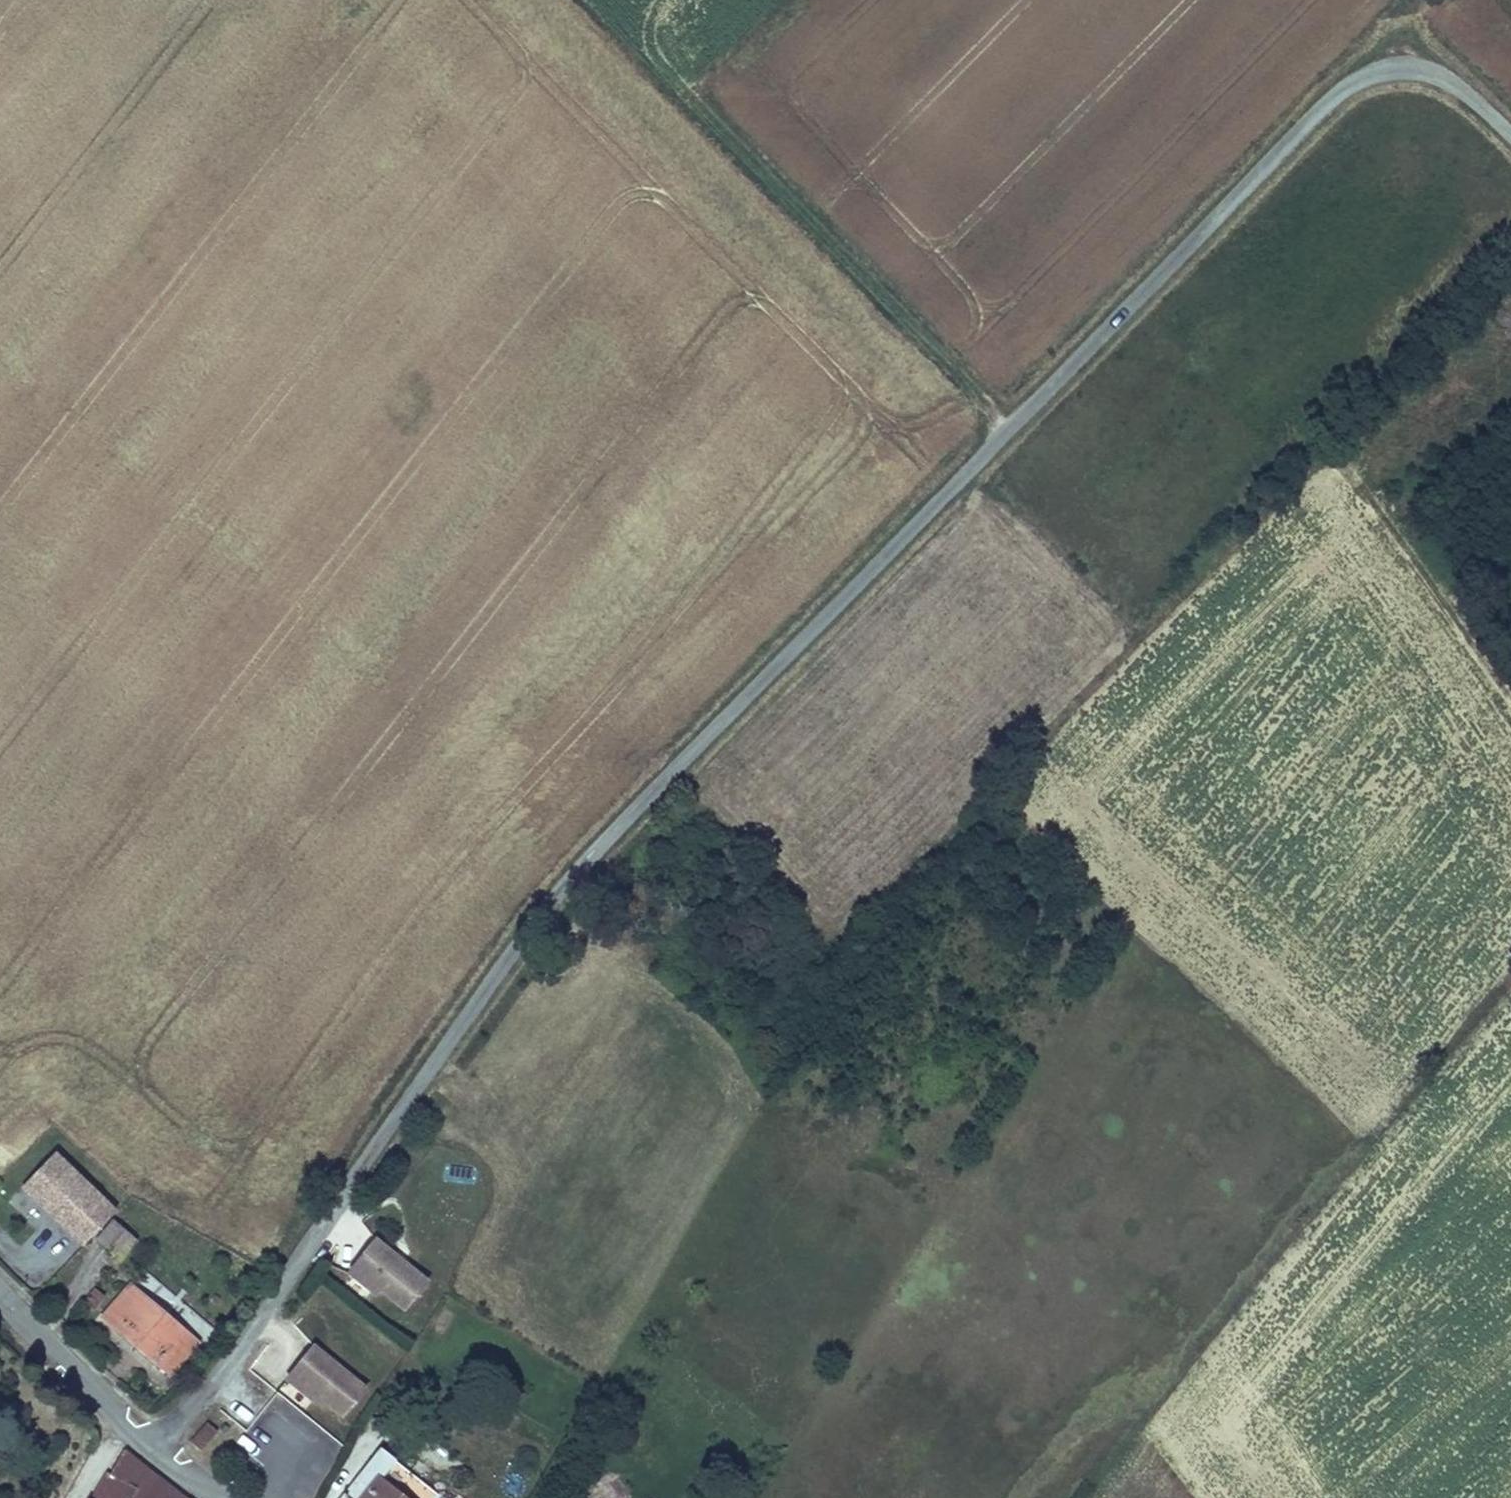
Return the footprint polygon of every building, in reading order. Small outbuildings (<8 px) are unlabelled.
[(99,1238),(114,1221),(119,1215),(57,1154),(19,1190),(83,1254),(99,1238)] [(136,1240),(114,1221),(99,1238),(121,1257),(136,1240)] [(371,1279),(367,1285),(382,1296),(387,1290),(412,1310),(434,1284),(382,1242),(360,1270),(371,1279)] [(356,1276),(367,1285),(371,1279),(360,1270),(356,1276)] [(195,1339),(125,1282),(99,1314),(116,1329),(114,1331),(149,1361),(152,1358),(168,1372),(195,1339)] [(102,1297),(93,1290),(83,1302),(92,1310),(102,1297)] [(309,1384),(304,1390),(320,1402),(323,1397),(349,1417),(371,1390),(319,1348),(298,1375),(309,1384)] [(293,1381),(304,1390),(309,1384),(298,1375),(293,1381)] [(279,1393),(263,1410),(273,1420),(277,1416),(294,1432),(307,1419),(279,1393)] [(218,1435),(207,1427),(192,1445),(202,1454),(218,1435)] [(359,1470),(340,1497),(428,1497),(431,1494),(374,1451),(359,1470)] [(126,1454),(94,1497),(184,1497),(162,1481),(126,1454)]
